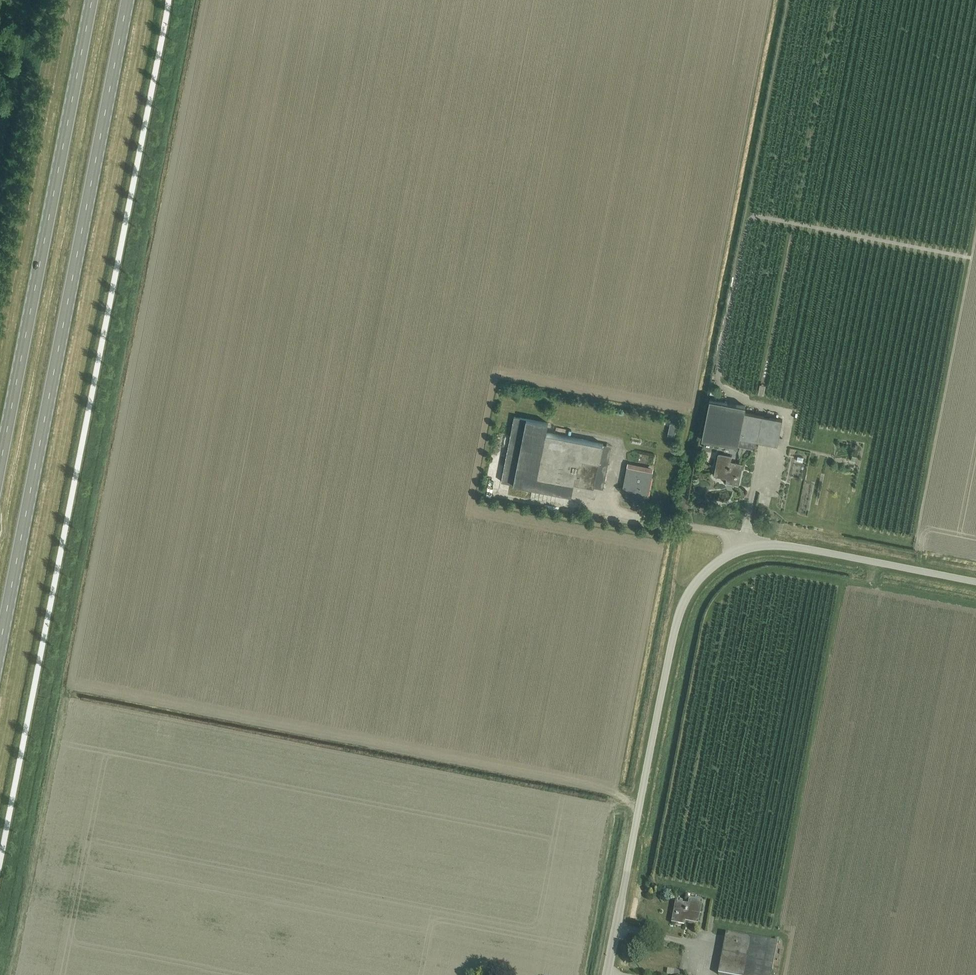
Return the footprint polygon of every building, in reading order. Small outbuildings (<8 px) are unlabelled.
[(739,437),(744,412),(745,406),(709,399),(702,439),(737,446),(739,437)] [(777,445),(782,420),(744,412),(739,437),(757,441),(777,445)] [(547,423),(514,416),(501,482),(571,495),(574,483),(603,489),(611,446),(546,433),(547,423)] [(756,449),(757,441),(739,437),(737,446),(756,449)] [(635,448),(632,460),(638,461),(641,449),(635,448)] [(739,484),(743,464),(730,461),(731,456),(718,454),(713,476),(726,478),(726,482),(739,484)] [(648,498),(653,472),(627,467),(622,489),(635,491),(634,495),(648,498)] [(698,924),(702,902),(689,899),(688,904),(675,902),(671,923),(684,925),(685,922),(698,924)] [(777,943),(726,933),(718,974),(721,974),(771,974),(777,943)]
